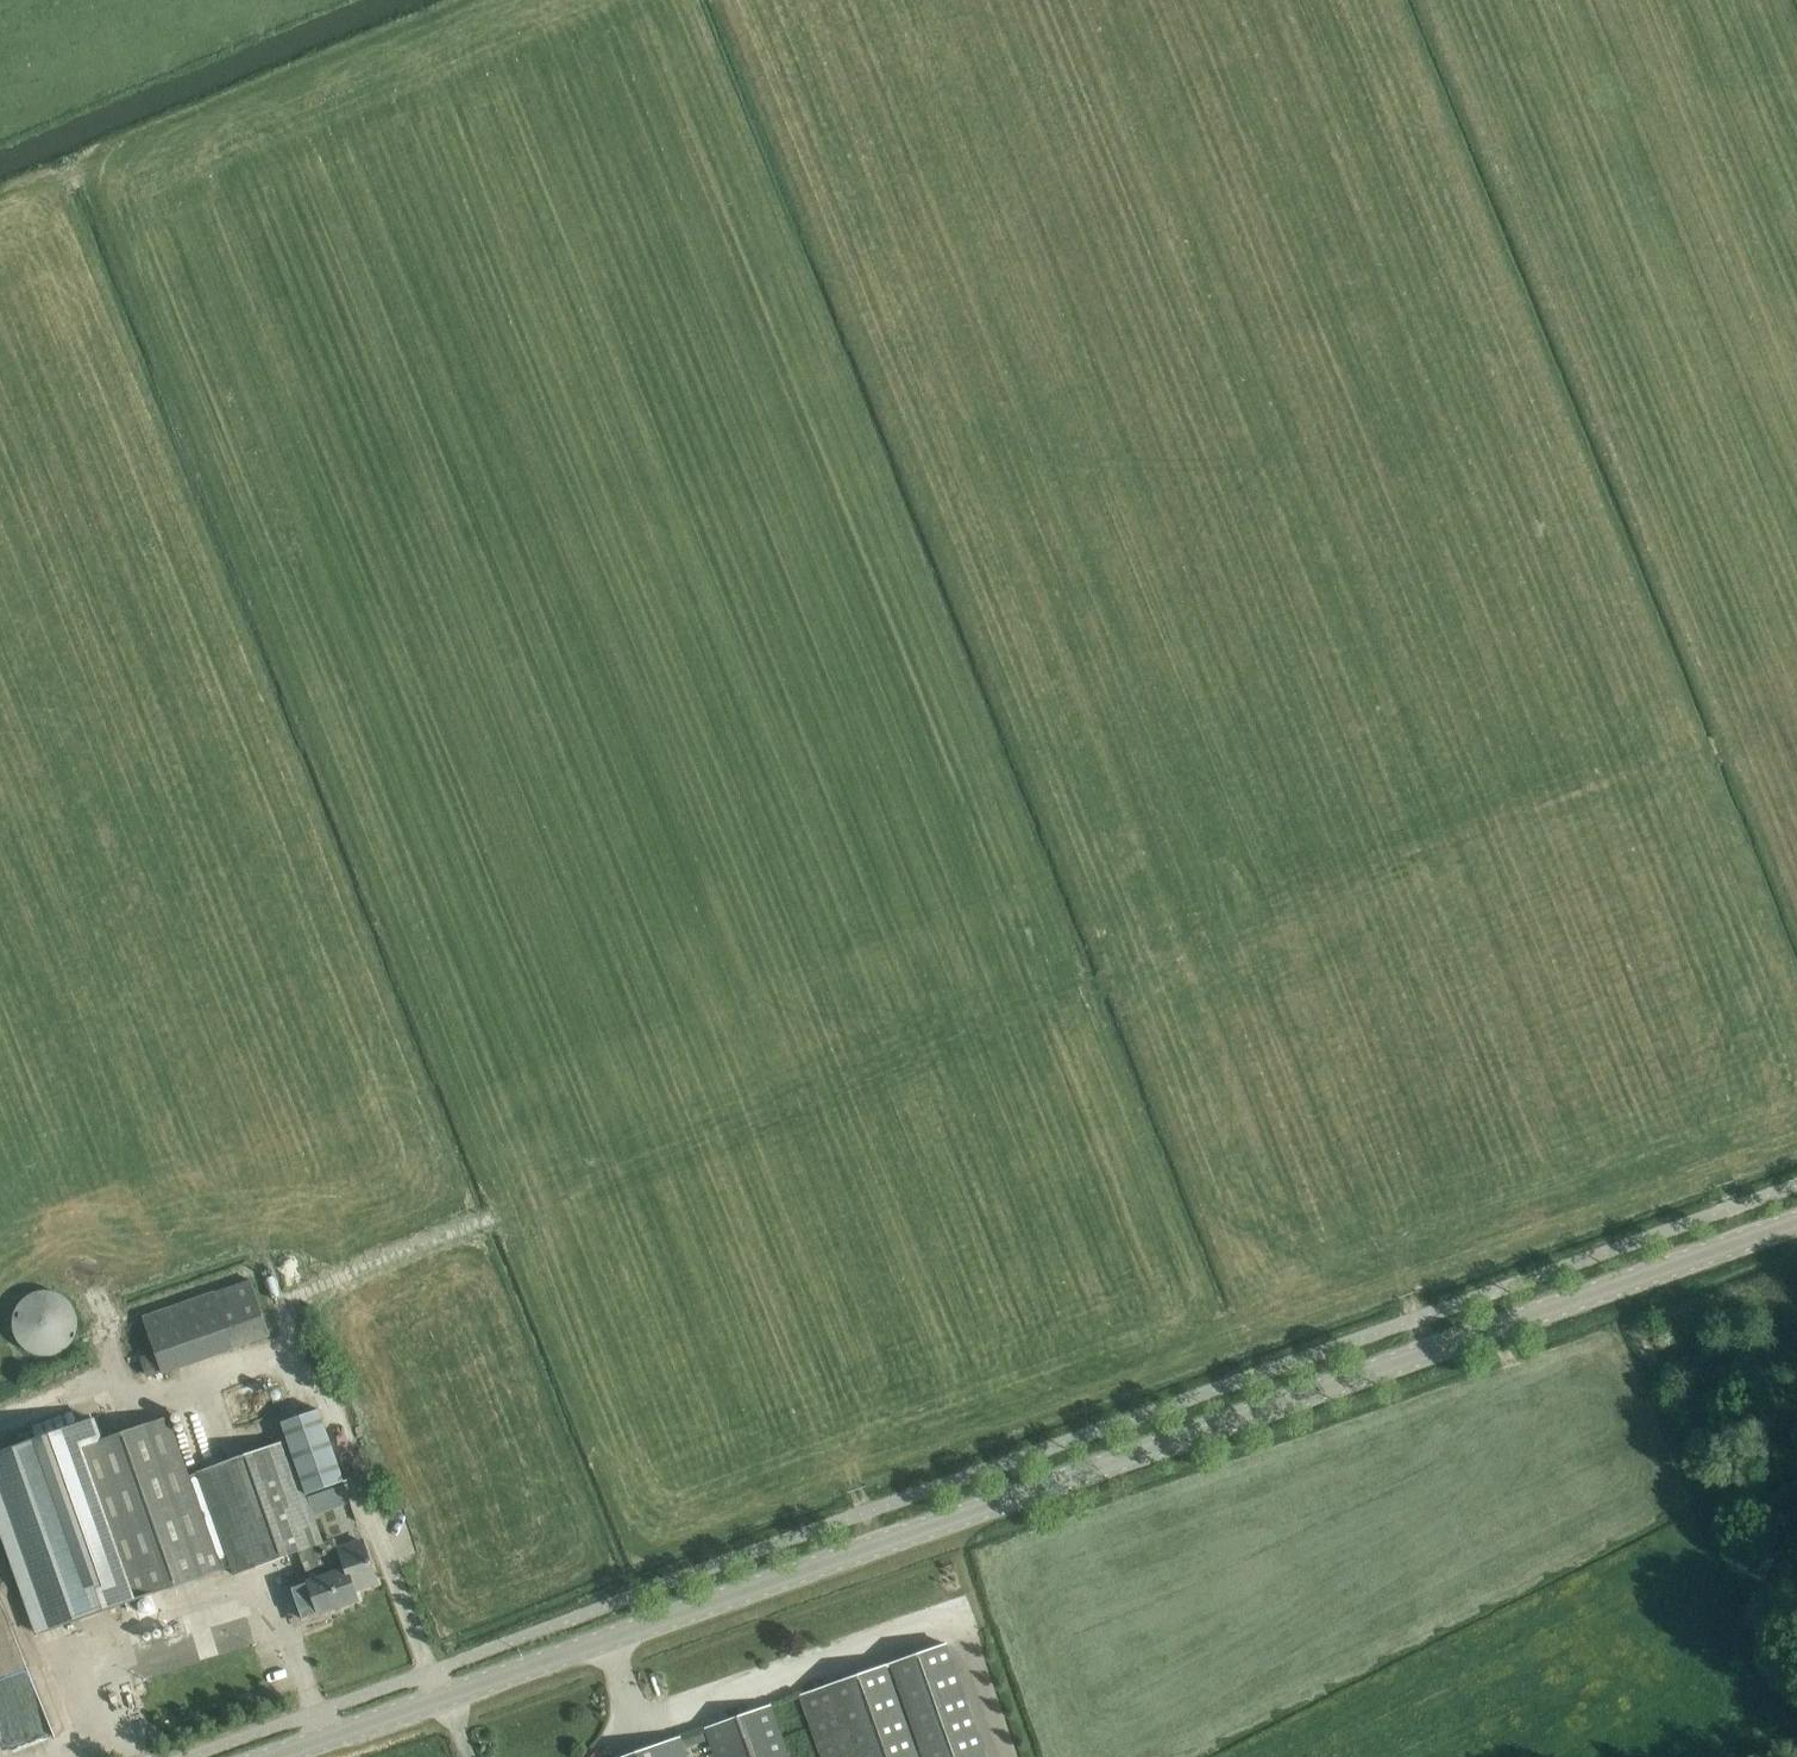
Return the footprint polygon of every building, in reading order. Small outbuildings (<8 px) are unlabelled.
[(153,1371),(263,1337),(245,1279),(135,1313),(153,1371)] [(77,1319),(76,1311),(74,1304),(72,1299),(68,1294),(62,1289),(55,1285),(48,1283),(43,1282),(36,1282),(29,1284),(21,1288),(17,1291),(11,1297),(8,1303),(5,1311),(4,1318),(5,1324),(7,1332),(10,1338),(14,1344),(20,1349),(26,1352),(33,1354),(39,1355),(46,1355),(53,1353),(60,1350),(65,1346),(69,1341),(74,1334),(76,1326),(77,1319)] [(319,1409),(280,1422),(287,1441),(305,1494),(344,1481),(319,1409)] [(0,1451),(0,1522),(39,1633),(139,1598),(223,1569),(190,1475),(170,1419),(103,1443),(94,1418),(0,1451)] [(233,1573),(299,1550),(321,1542),(320,1540),(321,1540),(286,1442),(198,1473),(233,1573)] [(324,1552),(321,1542),(299,1550),(309,1582),(308,1582),(319,1613),(358,1599),(355,1589),(377,1581),(369,1559),(362,1539),(324,1552)] [(872,1670),(801,1695),(823,1756),(987,1756),(947,1642),(872,1670)] [(8,1756),(39,1756),(51,1753),(41,1723),(27,1728),(0,1650),(0,1735),(8,1756)] [(778,1728),(770,1706),(706,1728),(717,1756),(788,1756),(778,1728)] [(683,1747),(680,1737),(623,1756),(686,1756),(683,1747)]
